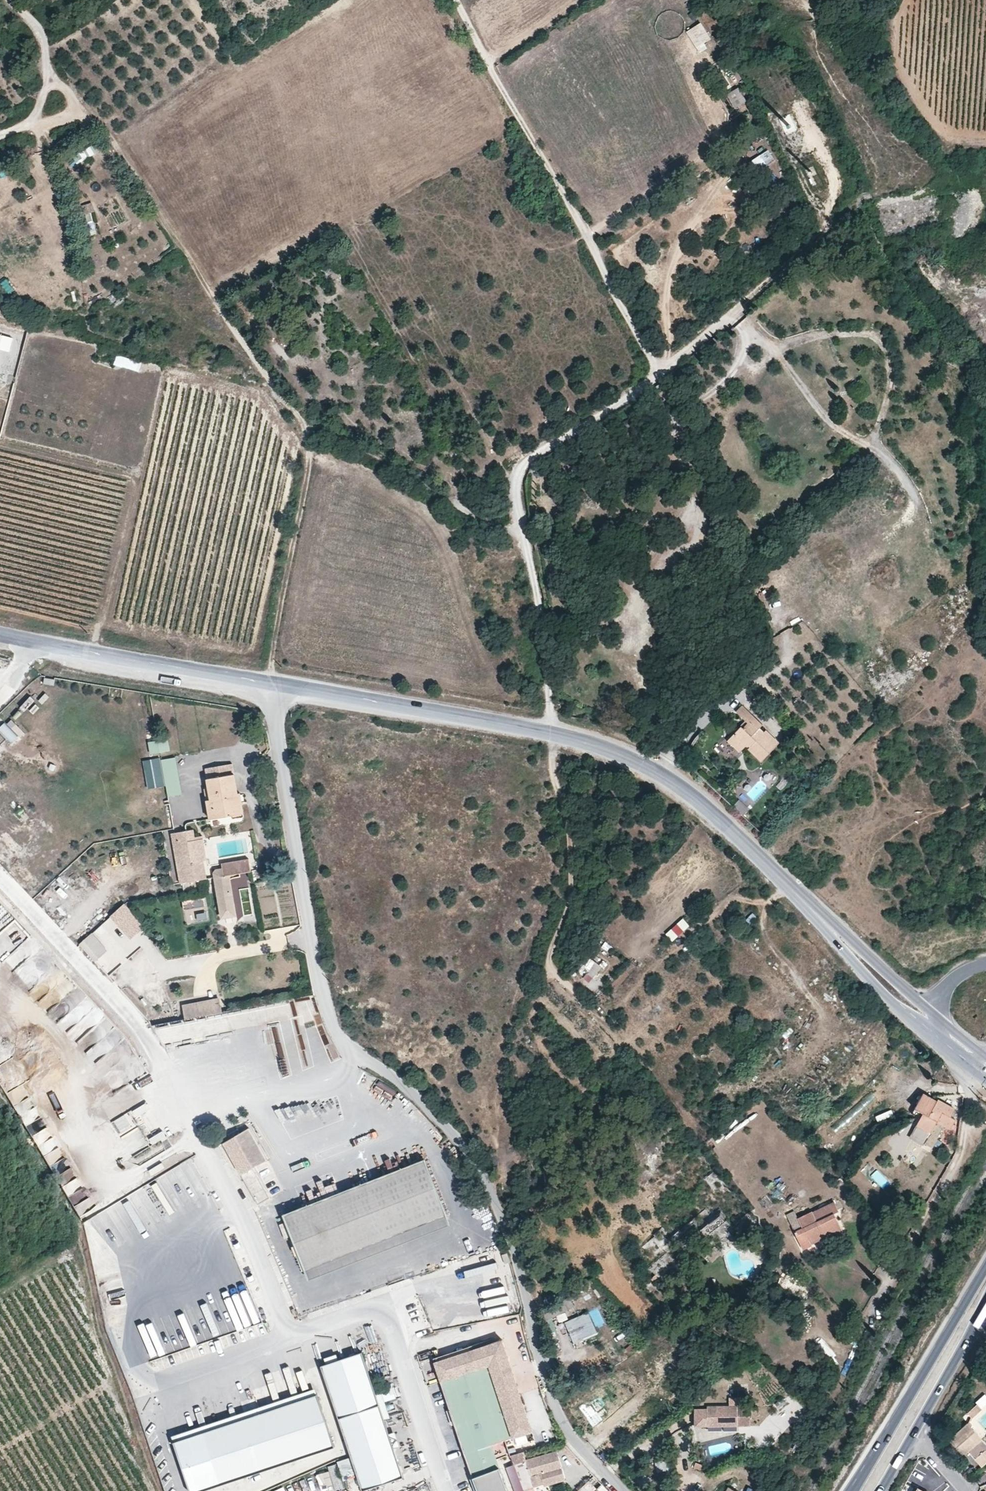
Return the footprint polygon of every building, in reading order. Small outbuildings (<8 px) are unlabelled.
[(699,52),(707,47),(704,42),(711,38),(701,21),(686,30),(699,52)] [(739,86),(726,93),(734,109),(747,102),(739,86)] [(91,146),(72,156),(76,163),(95,153),(91,146)] [(768,149),(751,160),(758,171),(775,159),(768,149)] [(90,202),(80,205),(89,236),(98,234),(90,202)] [(1,334),(0,336),(0,349),(9,351),(13,337),(1,334)] [(117,353),(113,363),(138,372),(142,362),(117,353)] [(25,712),(35,700),(29,695),(19,707),(25,712)] [(742,705),(736,711),(745,720),(727,740),(739,751),(745,744),(761,760),(778,741),(765,729),(763,731),(759,726),(761,723),(742,705)] [(10,744),(23,733),(11,718),(0,726),(0,731),(10,744)] [(145,743),(147,755),(169,751),(167,740),(145,743)] [(175,758),(161,760),(167,797),(181,795),(175,758)] [(210,818),(234,815),(231,793),(237,792),(234,773),(232,773),(231,763),(206,768),(208,779),(206,779),(210,799),(207,800),(210,818)] [(235,820),(244,817),(240,792),(237,792),(231,793),(234,815),(235,820)] [(739,800),(732,806),(742,816),(749,809),(739,800)] [(194,830),(171,835),(180,885),(194,882),(192,865),(204,863),(207,863),(203,836),(195,837),(194,830)] [(229,876),(251,872),(249,860),(221,865),(221,867),(214,869),(212,873),(221,921),(237,919),(229,876)] [(204,863),(192,865),(194,882),(206,880),(204,863)] [(204,896),(181,902),(186,924),(209,919),(204,896)] [(682,918),(665,933),(673,941),(690,925),(682,918)] [(87,935),(75,947),(90,963),(102,952),(87,935)] [(675,945),(666,937),(659,943),(668,952),(675,945)] [(596,975),(601,964),(589,959),(584,970),(596,975)] [(182,1005),(185,1020),(220,1013),(218,998),(182,1005)] [(937,1123),(944,1126),(949,1129),(955,1119),(950,1115),(954,1108),(937,1098),(935,1100),(922,1093),(911,1112),(920,1117),(909,1136),(923,1144),(925,1142),(937,1123)] [(393,1110),(407,1102),(402,1094),(388,1102),(393,1110)] [(14,1106),(30,1135),(49,1125),(44,1115),(39,1117),(29,1098),(14,1106)] [(145,1102),(111,1122),(120,1136),(137,1126),(133,1119),(149,1109),(145,1102)] [(878,1121),(893,1116),(891,1111),(876,1116),(878,1121)] [(932,1146),(944,1126),(937,1123),(925,1142),(932,1146)] [(50,1126),(32,1135),(47,1165),(65,1155),(50,1126)] [(133,1152),(147,1144),(137,1127),(123,1135),(133,1152)] [(248,1128),(222,1142),(256,1205),(269,1197),(252,1167),(266,1160),(248,1128)] [(163,1129),(149,1137),(153,1143),(167,1135),(163,1129)] [(283,1215),(304,1268),(444,1213),(423,1158),(283,1215)] [(62,1159),(50,1168),(56,1175),(68,1166),(62,1159)] [(152,1175),(164,1168),(161,1163),(149,1169),(152,1175)] [(89,1197),(75,1166),(56,1175),(71,1206),(89,1197)] [(878,1169),(871,1175),(883,1189),(890,1182),(878,1169)] [(171,1172),(90,1216),(112,1257),(130,1247),(126,1240),(184,1209),(179,1199),(184,1196),(171,1172)] [(73,1207),(78,1215),(94,1205),(89,1197),(73,1207)] [(821,1233),(824,1240),(843,1231),(835,1214),(839,1212),(834,1201),(797,1220),(801,1228),(794,1232),(804,1250),(813,1246),(809,1239),(821,1233)] [(444,1213),(304,1268),(309,1279),(448,1222),(444,1213)] [(699,1226),(703,1235),(726,1226),(723,1217),(699,1226)] [(893,1225),(884,1217),(878,1222),(888,1231),(893,1225)] [(813,1246),(824,1240),(821,1233),(809,1239),(813,1246)] [(760,1251),(754,1253),(758,1263),(764,1261),(760,1251)] [(486,1256),(489,1268),(504,1264),(500,1252),(486,1256)] [(501,1294),(428,1308),(432,1329),(504,1315),(501,1294)] [(568,1303),(563,1296),(553,1303),(558,1311),(568,1303)] [(598,1334),(588,1312),(565,1322),(566,1325),(564,1326),(572,1345),(598,1334)] [(502,1438),(529,1427),(493,1334),(461,1347),(462,1350),(428,1363),(462,1453),(502,1438)] [(338,1417),(379,1403),(362,1350),(320,1363),(338,1417)] [(170,1434),(173,1441),(317,1393),(314,1386),(170,1434)] [(189,1490),(199,1490),(334,1446),(317,1393),(173,1441),(189,1490)] [(975,1403),(983,1409),(985,1405),(985,1395),(983,1393),(975,1403)] [(729,1406),(707,1406),(707,1409),(694,1409),(694,1427),(737,1426),(736,1398),(729,1398),(729,1406)] [(402,1473),(379,1403),(338,1417),(361,1488),(402,1473)] [(968,1410),(972,1414),(979,1408),(974,1404),(968,1410)] [(950,1441),(977,1473),(985,1465),(985,1454),(977,1445),(968,1435),(974,1430),(968,1425),(950,1441)] [(974,1430),(968,1435),(977,1445),(982,1440),(974,1430)] [(500,1465),(495,1454),(507,1449),(502,1438),(462,1453),(472,1477),(500,1465)] [(524,1489),(534,1486),(544,1482),(564,1476),(555,1450),(525,1460),(522,1449),(509,1453),(520,1480),(524,1489)] [(343,1481),(355,1476),(348,1457),(336,1461),(343,1481)] [(342,1489),(337,1463),(327,1465),(329,1471),(317,1474),(321,1490),(331,1490),(342,1489)] [(477,1490),(509,1490),(500,1465),(472,1477),(477,1490)] [(589,1483),(581,1490),(597,1490),(589,1483)]
